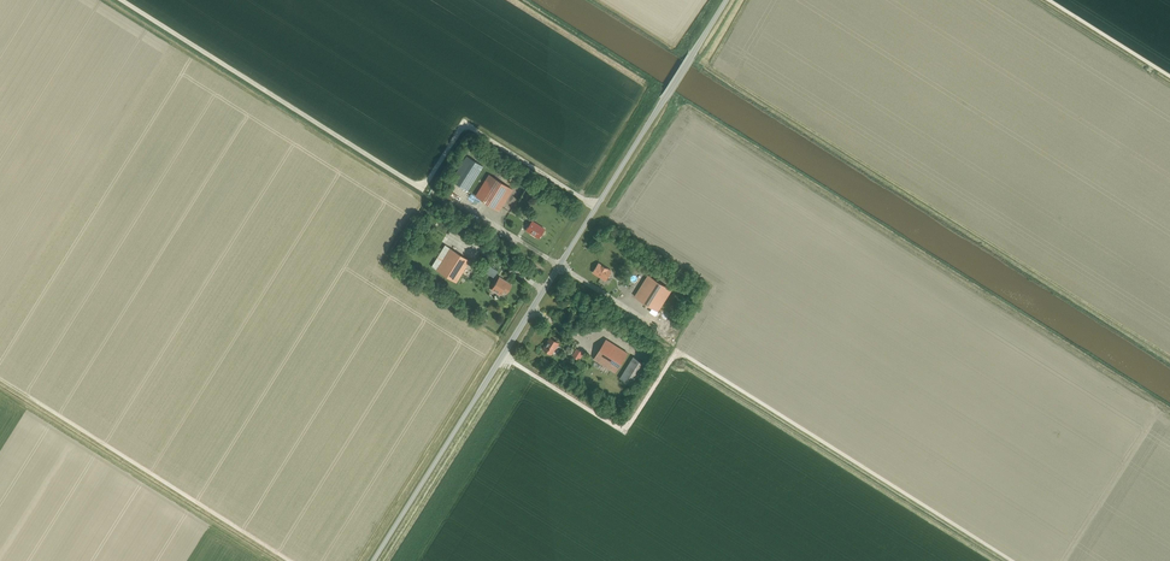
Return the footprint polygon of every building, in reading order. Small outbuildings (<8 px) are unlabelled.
[(467,191),(483,166),(466,155),(451,180),(467,191)] [(489,175),(484,181),(475,196),(499,211),(512,190),(489,175)] [(538,238),(544,229),(532,221),(526,230),(538,238)] [(448,237),(451,231),(445,229),(442,235),(448,237)] [(444,246),(431,267),(456,282),(469,261),(444,246)] [(605,280),(611,270),(599,263),(593,273),(605,280)] [(498,269),(491,264),(486,272),(490,274),(491,273),(495,275),(498,269)] [(658,311),(671,289),(648,275),(635,296),(658,311)] [(505,294),(511,284),(511,285),(499,278),(500,277),(499,277),(491,290),(499,294),(501,291),(505,293),(505,294)] [(552,355),(559,343),(550,337),(542,349),(552,355)] [(615,372),(627,352),(606,339),(594,359),(615,372)] [(579,360),(583,353),(577,349),(573,356),(579,360)] [(632,386),(646,364),(633,356),(620,378),(632,386)]
